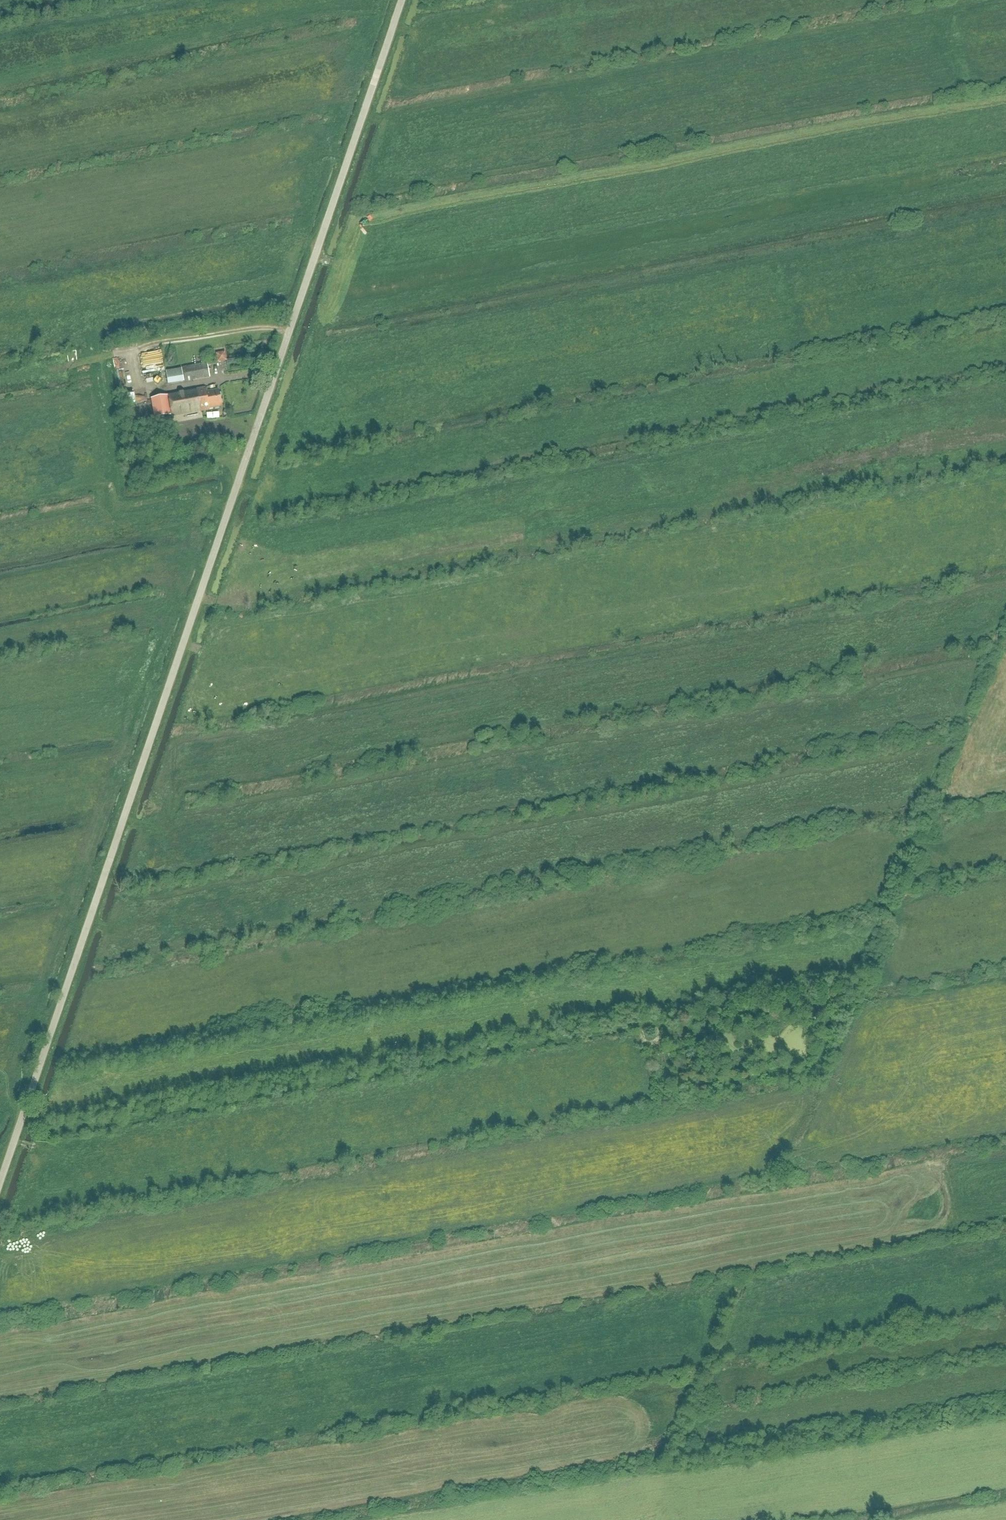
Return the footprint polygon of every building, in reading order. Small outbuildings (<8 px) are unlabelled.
[(216,366),(226,364),(225,355),(214,356),(216,366)] [(210,376),(207,362),(182,367),(181,367),(165,371),(168,384),(175,383),(175,382),(184,381),(185,382),(210,376)] [(224,385),(248,381),(247,373),(222,377),(224,385)] [(205,392),(205,388),(151,399),(154,418),(171,414),(171,415),(208,407),(209,408),(221,406),(219,390),(205,392)] [(124,399),(126,408),(136,406),(134,398),(124,399)]
